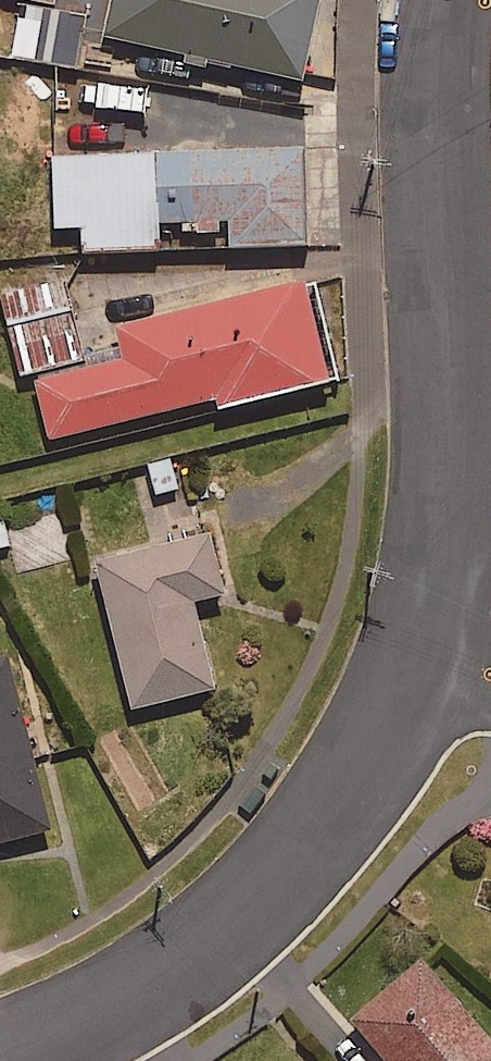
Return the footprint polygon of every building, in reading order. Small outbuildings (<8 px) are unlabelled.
[(106,32),(299,77),(317,0),(113,0),(106,32)] [(83,29),(20,17),(13,55),(76,67),(83,29)] [(155,152),(157,219),(183,218),(183,230),(227,229),(227,247),(306,245),(303,148),(155,152)] [(157,219),(155,152),(50,155),(52,228),(89,227),(89,251),(158,249),(157,219)] [(1,281),(20,375),(86,362),(67,268),(1,281)] [(332,378),(309,278),(118,322),(125,357),(34,378),(48,436),(222,396),(224,403),(332,378)] [(222,593),(208,531),(96,557),(130,706),(213,687),(193,600),(222,593)] [(0,654),(0,841),(52,828),(5,653),(0,654)] [(420,959),(351,1019),(387,1060),(490,1060),(490,1041),(420,959)]
